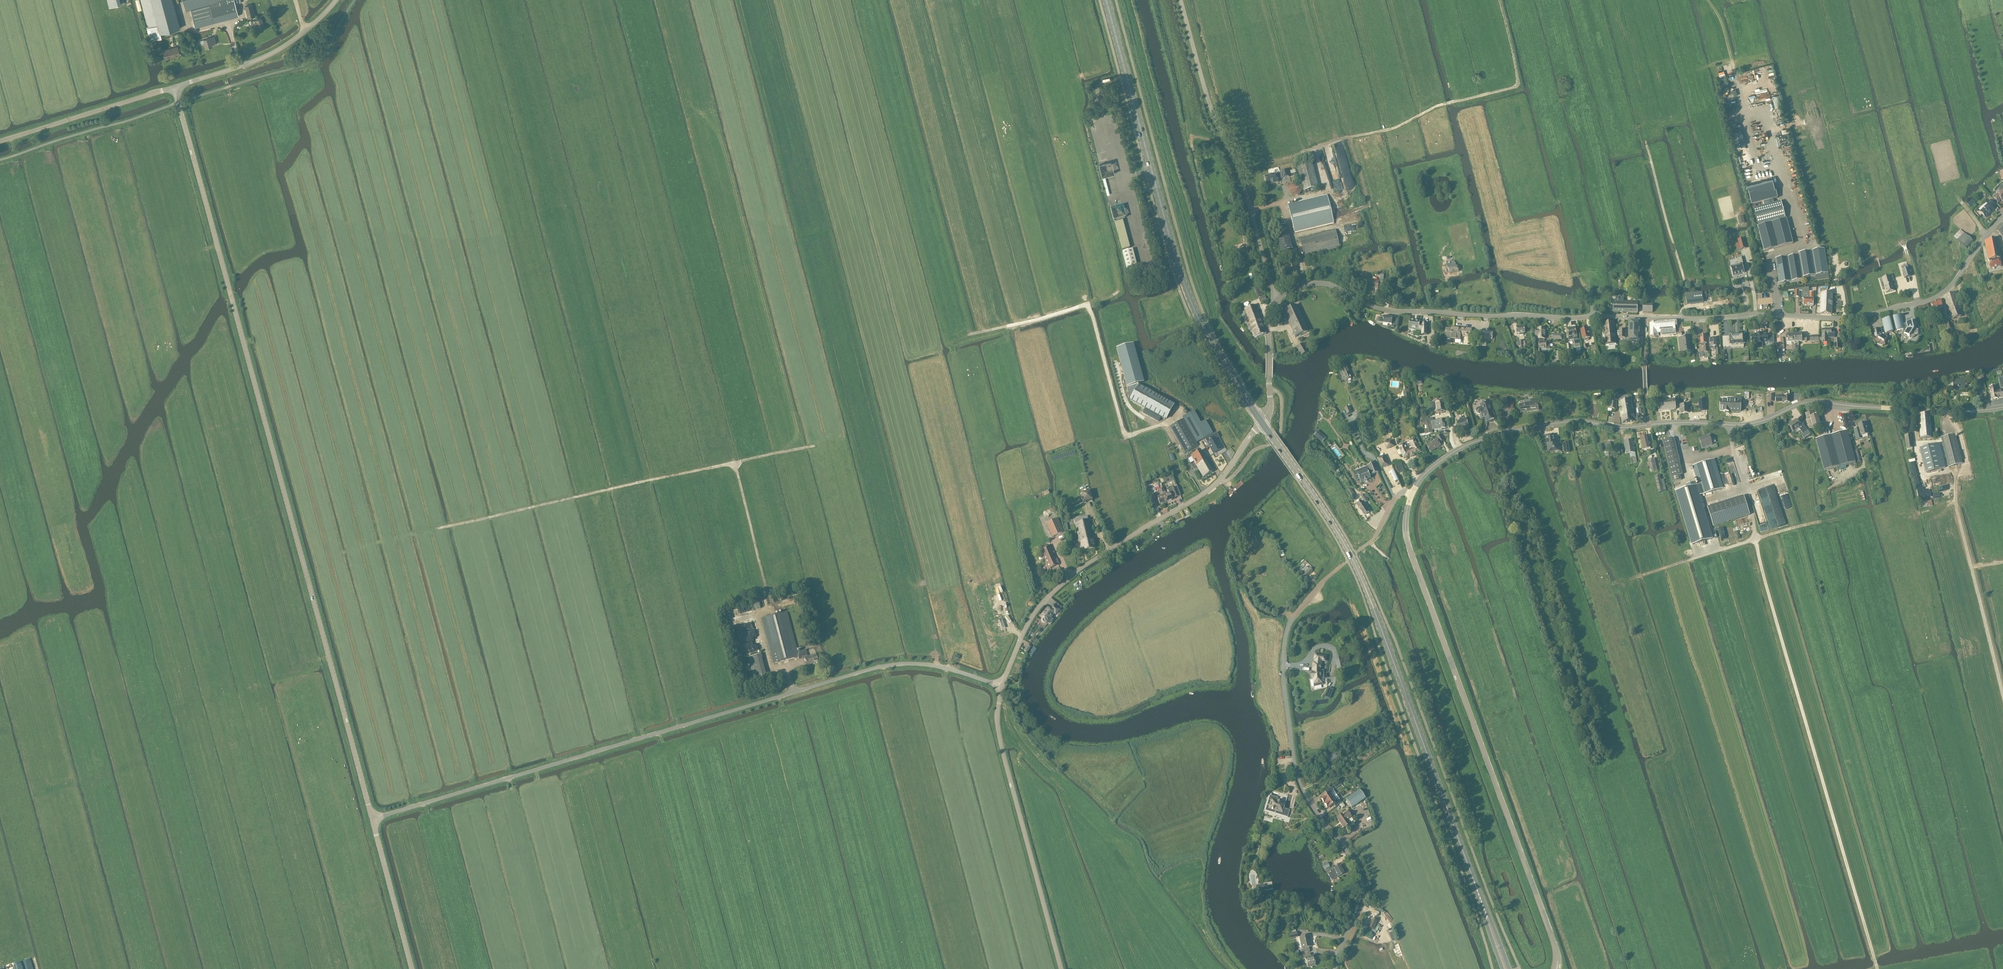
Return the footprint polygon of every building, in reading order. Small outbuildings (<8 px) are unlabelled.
[(148,29),(147,29),(151,41),(161,38),(160,34),(180,29),(172,0),(141,0),(148,29)] [(190,10),(227,0),(182,0),(186,12),(190,10)] [(234,0),(227,0),(190,10),(195,28),(239,16),(234,0)] [(252,5),(245,6),(248,17),(248,19),(255,17),(252,5)] [(257,29),(264,27),(262,19),(251,21),(252,28),(257,26),(257,29)] [(211,44),(216,43),(215,37),(204,40),(206,48),(212,47),(211,44)] [(168,59),(180,55),(177,47),(163,51),(165,55),(167,54),(168,59)] [(1102,178),(1115,174),(1111,161),(1099,165),(1102,178)] [(1303,191),(1318,188),(1312,163),(1297,167),(1303,191)] [(1280,172),(1280,173),(1276,174),(1276,173),(1264,176),(1266,185),(1278,182),(1277,179),(1282,178),(1282,179),(1289,177),(1287,170),(1280,172)] [(1746,185),(1752,205),(1778,198),(1772,178),(1746,185)] [(2002,202),(2002,201),(2002,190),(1997,196),(1996,195),(1993,198),(1998,203),(2001,200),(2002,202)] [(1327,196),(1288,205),(1294,232),(1333,223),(1327,196)] [(1966,203),(1970,207),(1975,202),(1971,198),(1966,203)] [(1985,218),(1994,210),(1992,208),(1995,206),(1990,200),(1987,203),(1988,204),(1980,212),(1985,218)] [(1758,226),(1785,218),(1781,201),(1753,209),(1758,226)] [(1113,221),(1116,220),(1126,218),(1123,205),(1110,208),(1113,221)] [(1786,219),(1758,227),(1764,251),(1793,244),(1786,219)] [(1335,230),(1299,239),(1304,257),(1340,248),(1335,230)] [(1954,237),(1967,249),(1973,242),(1961,230),(1954,237)] [(1992,258),(2002,245),(1993,238),(1983,251),(1992,258)] [(1798,254),(1799,256),(1802,278),(1815,276),(1816,281),(1829,279),(1824,249),(1798,254)] [(1137,269),(1132,250),(1123,252),(1128,272),(1137,269)] [(1292,253),(1283,255),(1289,275),(1298,273),(1292,253)] [(1802,278),(1799,256),(1775,260),(1779,284),(1803,280),(1802,278)] [(1731,267),(1733,276),(1734,276),(1737,275),(1745,273),(1743,267),(1744,267),(1741,257),(1738,258),(1739,260),(1738,260),(1739,264),(1735,265),(1735,266),(1731,267)] [(1459,272),(1457,266),(1447,268),(1449,274),(1459,272)] [(1379,282),(1368,280),(1367,288),(1378,289),(1379,282)] [(1263,295),(1259,286),(1254,288),(1258,297),(1263,295)] [(1821,293),(1820,314),(1832,315),(1833,294),(1821,293)] [(1950,317),(1951,317),(1951,319),(1963,316),(1961,309),(1956,293),(1944,296),(1949,313),(1950,315),(1950,317)] [(1619,297),(1618,302),(1614,302),(1614,312),(1637,313),(1638,303),(1629,302),(1624,302),(1624,298),(1619,297)] [(1654,312),(1660,311),(1660,303),(1655,303),(1655,298),(1648,298),(1648,307),(1653,307),(1654,312)] [(1931,304),(1934,310),(1934,311),(1943,307),(1940,300),(1931,304)] [(1309,332),(1296,305),(1283,312),(1295,338),(1309,332)] [(1255,306),(1244,310),(1255,338),(1265,334),(1255,306)] [(1896,331),(1898,331),(1903,329),(1903,330),(1905,332),(1904,333),(1909,337),(1910,339),(1911,339),(1912,338),(1913,338),(1914,337),(1915,337),(1915,336),(1916,335),(1916,334),(1917,334),(1918,334),(1917,333),(1918,331),(1918,330),(1914,329),(1913,328),(1915,328),(1914,325),(1913,325),(1912,321),(1906,322),(1906,324),(1903,324),(1901,316),(1893,318),(1896,331)] [(1887,333),(1892,332),(1894,332),(1891,318),(1882,320),(1884,329),(1881,330),(1881,329),(1875,330),(1876,334),(1875,334),(1876,337),(1877,337),(1877,338),(1873,341),(1874,342),(1875,343),(1875,344),(1876,344),(1877,344),(1878,345),(1879,345),(1880,345),(1881,345),(1881,346),(1882,346),(1883,346),(1884,345),(1885,345),(1884,342),(1887,337),(1886,336),(1887,334),(1887,333)] [(1414,330),(1415,329),(1422,330),(1422,335),(1428,335),(1427,324),(1422,324),(1422,325),(1420,325),(1420,322),(1410,320),(1409,329),(1414,330)] [(1616,344),(1614,322),(1604,323),(1606,345),(1616,344)] [(1640,322),(1628,322),(1628,341),(1640,341),(1640,322)] [(1676,333),(1675,322),(1655,323),(1651,324),(1651,336),(1659,336),(1659,334),(1676,333)] [(1517,333),(1519,333),(1520,336),(1524,335),(1524,333),(1525,333),(1525,327),(1517,327),(1517,333)] [(1451,338),(1460,338),(1460,336),(1470,337),(1471,329),(1456,328),(1456,330),(1447,329),(1447,331),(1446,331),(1446,335),(1447,335),(1446,337),(1442,337),(1442,342),(1451,343),(1451,338)] [(1535,337),(1539,336),(1539,339),(1539,342),(1539,349),(1547,349),(1547,342),(1544,342),(1544,339),(1545,339),(1545,328),(1538,328),(1538,330),(1535,330),(1535,337)] [(1573,339),(1577,339),(1575,328),(1568,329),(1569,338),(1573,337),(1573,339)] [(1582,340),(1586,339),(1587,341),(1589,340),(1588,338),(1590,338),(1588,328),(1588,329),(1587,328),(1585,328),(1584,329),(1580,330),(1582,340)] [(1819,337),(1819,341),(1822,341),(1822,343),(1828,343),(1828,338),(1835,338),(1835,331),(1833,331),(1831,330),(1831,329),(1822,329),(1822,335),(1822,337),(1819,337)] [(1795,342),(1795,334),(1792,334),(1791,333),(1786,334),(1786,342),(1792,342),(1793,345),(1792,345),(1792,349),(1795,349),(1795,342)] [(1723,337),(1724,347),(1744,346),(1744,343),(1745,343),(1744,335),(1744,334),(1739,334),(1738,334),(1735,334),(1735,335),(1730,335),(1729,335),(1729,337),(1723,337)] [(1774,343),(1774,336),(1769,336),(1769,334),(1763,334),(1763,336),(1759,337),(1759,338),(1757,338),(1757,335),(1752,336),(1752,343),(1757,343),(1757,342),(1759,342),(1759,344),(1764,344),(1764,345),(1769,344),(1774,343)] [(1802,334),(1795,334),(1795,342),(1795,349),(1799,349),(1799,345),(1799,342),(1802,342),(1807,342),(1807,337),(1802,337),(1802,334)] [(1684,351),(1690,350),(1688,337),(1679,338),(1680,348),(1683,347),(1684,351)] [(1713,351),(1716,351),(1716,356),(1721,355),(1720,348),(1717,349),(1717,346),(1716,338),(1709,339),(1710,347),(1710,349),(1713,349),(1713,351)] [(1117,348),(1127,387),(1144,383),(1133,344),(1117,348)] [(1307,352),(1303,344),(1296,347),(1301,356),(1307,352)] [(1341,367),(1347,380),(1352,378),(1346,365),(1341,367)] [(1965,390),(1965,380),(1953,380),(1953,389),(1965,390)] [(1166,421),(1174,405),(1138,385),(1130,400),(1166,421)] [(1990,391),(1992,400),(1998,398),(2002,397),(2002,388),(2002,389),(2002,390),(1996,391),(1996,390),(1990,391)] [(1524,401),(1525,404),(1520,405),(1521,410),(1528,409),(1528,412),(1539,410),(1538,405),(1541,405),(1541,401),(1537,401),(1537,399),(1524,401)] [(1495,419),(1489,402),(1488,402),(1488,401),(1486,400),(1484,400),(1482,401),(1482,403),(1482,404),(1480,404),(1481,407),(1479,408),(1477,409),(1476,411),(1477,412),(1477,413),(1479,414),(1480,414),(1482,419),(1485,419),(1486,422),(1495,419)] [(1634,415),(1632,400),(1619,402),(1622,424),(1626,423),(1625,416),(1634,415)] [(1660,411),(1668,410),(1667,400),(1659,401),(1660,411)] [(1667,400),(1668,410),(1676,409),(1675,400),(1667,400)] [(1433,409),(1435,409),(1435,412),(1445,411),(1444,401),(1435,402),(1432,402),(1433,409)] [(1718,403),(1718,412),(1738,412),(1739,401),(1730,401),(1730,403),(1718,403)] [(1688,405),(1680,405),(1680,414),(1689,413),(1688,405)] [(1817,415),(1814,416),(1813,411),(1805,413),(1807,419),(1810,418),(1813,427),(1820,425),(1817,415)] [(1931,437),(1930,413),(1919,414),(1921,438),(1931,437)] [(1639,414),(1634,415),(1625,416),(1626,423),(1635,422),(1635,421),(1639,420),(1638,416),(1639,416),(1639,414)] [(1467,418),(1463,420),(1462,418),(1459,419),(1460,421),(1456,422),(1459,430),(1469,427),(1467,418)] [(1198,445),(1183,419),(1170,427),(1184,453),(1198,445)] [(1434,421),(1431,422),(1432,430),(1435,429),(1435,430),(1449,427),(1447,419),(1434,421)] [(1803,423),(1800,425),(1796,419),(1789,425),(1793,432),(1799,428),(1803,434),(1808,431),(1803,423)] [(1431,422),(1431,421),(1424,423),(1425,434),(1433,433),(1432,430),(1431,422)] [(1854,430),(1856,440),(1862,439),(1861,436),(1868,435),(1865,423),(1858,425),(1859,428),(1854,430)] [(1824,471),(1824,470),(1856,462),(1848,435),(1847,430),(1815,439),(1824,471)] [(1205,439),(1213,454),(1221,449),(1216,439),(1219,438),(1216,433),(1205,439)] [(1561,443),(1556,444),(1554,434),(1546,435),(1548,453),(1562,451),(1561,443)] [(1942,437),(1949,466),(1962,463),(1954,434),(1942,437)] [(1712,445),(1709,435),(1699,438),(1702,448),(1712,445)] [(1913,448),(1911,435),(1904,436),(1906,449),(1913,448)] [(1651,448),(1648,436),(1640,438),(1643,450),(1651,448)] [(1682,475),(1679,463),(1673,438),(1663,441),(1672,482),(1681,480),(1680,475),(1682,475)] [(1415,439),(1409,441),(1412,448),(1407,450),(1404,443),(1398,446),(1404,459),(1420,451),(1415,439)] [(1392,440),(1385,443),(1388,450),(1395,446),(1392,440)] [(1441,446),(1437,440),(1427,446),(1431,452),(1441,446)] [(1626,454),(1635,453),(1633,440),(1624,441),(1626,454)] [(1602,444),(1604,450),(1612,448),(1610,442),(1602,444)] [(1926,472),(1945,468),(1939,443),(1920,448),(1926,472)] [(1207,461),(1201,451),(1191,456),(1197,466),(1207,461)] [(1378,459),(1382,468),(1389,465),(1384,456),(1378,459)] [(1651,460),(1653,472),(1661,471),(1658,459),(1651,460)] [(1724,488),(1715,459),(1693,466),(1702,495),(1724,488)] [(1207,461),(1197,466),(1203,478),(1213,472),(1207,461)] [(1359,477),(1357,478),(1358,482),(1361,481),(1361,482),(1365,481),(1368,480),(1371,478),(1370,475),(1372,475),(1379,473),(1375,463),(1368,466),(1370,470),(1368,471),(1368,470),(1358,474),(1359,477)] [(1401,463),(1395,466),(1398,473),(1405,470),(1401,463)] [(1394,470),(1390,471),(1395,481),(1395,482),(1398,480),(1394,470)] [(1655,477),(1659,493),(1667,491),(1664,480),(1661,480),(1660,476),(1655,477)] [(1696,485),(1695,482),(1686,484),(1687,488),(1675,492),(1691,545),(1713,538),(1700,495),(1702,495),(1702,494),(1699,485),(1696,485)] [(1161,489),(1166,502),(1172,500),(1171,497),(1174,496),(1175,498),(1178,497),(1181,496),(1177,487),(1174,488),(1168,490),(1169,493),(1166,494),(1163,488),(1163,486),(1161,487),(1161,489)] [(1160,493),(1161,496),(1157,498),(1160,504),(1166,502),(1161,489),(1159,490),(1160,493)] [(1090,492),(1089,492),(1081,494),(1083,503),(1091,501),(1092,501),(1090,492)] [(1713,526),(1750,515),(1744,496),(1707,507),(1713,526)] [(1364,515),(1369,511),(1362,500),(1357,504),(1364,515)] [(1064,532),(1058,518),(1046,523),(1052,537),(1064,532)] [(1088,520),(1075,524),(1080,544),(1081,544),(1083,551),(1095,548),(1088,520)] [(1043,559),(1055,554),(1050,545),(1039,550),(1043,559)] [(989,564),(995,563),(991,549),(985,551),(989,564)] [(1059,564),(1055,554),(1043,559),(1048,569),(1059,564)] [(1309,567),(1308,568),(1306,566),(1302,570),(1307,576),(1312,570),(1309,567)] [(972,602),(974,609),(990,604),(984,585),(978,587),(981,599),(972,602)] [(1054,605),(1050,609),(1048,607),(1046,610),(1040,616),(1043,618),(1042,619),(1042,620),(1042,621),(1042,622),(1043,623),(1044,623),(1045,623),(1046,623),(1047,622),(1052,616),(1051,615),(1053,612),(1056,614),(1059,610),(1054,605)] [(796,652),(798,652),(787,612),(761,619),(773,663),(797,657),(796,652)] [(806,650),(798,652),(796,652),(797,657),(798,657),(799,659),(805,657),(807,665),(818,662),(816,654),(808,656),(806,650)] [(1324,676),(1325,665),(1324,664),(1324,661),(1325,657),(1315,656),(1315,659),(1316,659),(1315,664),(1314,664),(1314,668),(1314,673),(1311,673),(1312,678),(1314,678),(1316,689),(1327,687),(1324,676)] [(1336,759),(1333,754),(1327,757),(1326,758),(1328,763),(1330,762),(1336,759)] [(1321,798),(1324,803),(1334,796),(1331,792),(1333,790),(1332,788),(1325,792),(1326,794),(1325,795),(1321,798)] [(1351,808),(1365,799),(1359,790),(1345,800),(1351,808)] [(1278,801),(1277,801),(1277,798),(1270,796),(1266,808),(1280,813),(1279,815),(1287,817),(1290,810),(1284,809),(1285,804),(1281,802),(1281,801),(1281,800),(1280,800),(1279,800),(1278,800),(1278,801)] [(1334,796),(1324,803),(1327,808),(1333,804),(1335,807),(1341,802),(1340,799),(1337,801),(1334,796)] [(1345,814),(1343,816),(1342,814),(1337,818),(1344,828),(1350,824),(1347,820),(1352,817),(1347,811),(1344,813),(1345,814)] [(1334,879),(1339,877),(1338,877),(1344,874),(1340,865),(1334,868),(1334,867),(1329,870),(1334,879)] [(1378,921),(1371,918),(1367,927),(1374,930),(1378,921)] [(1304,935),(1303,937),(1300,938),(1302,948),(1303,949),(1300,950),(1301,953),(1310,951),(1309,947),(1311,946),(1311,942),(1310,942),(1308,936),(1306,936),(1304,935)] [(1303,959),(1305,959),(1305,961),(1306,961),(1307,967),(1310,967),(1312,968),(1313,966),(1316,965),(1315,961),(1314,961),(1313,960),(1316,959),(1317,957),(1315,956),(1313,957),(1313,956),(1311,957),(1310,953),(1302,955),(1303,959)]
